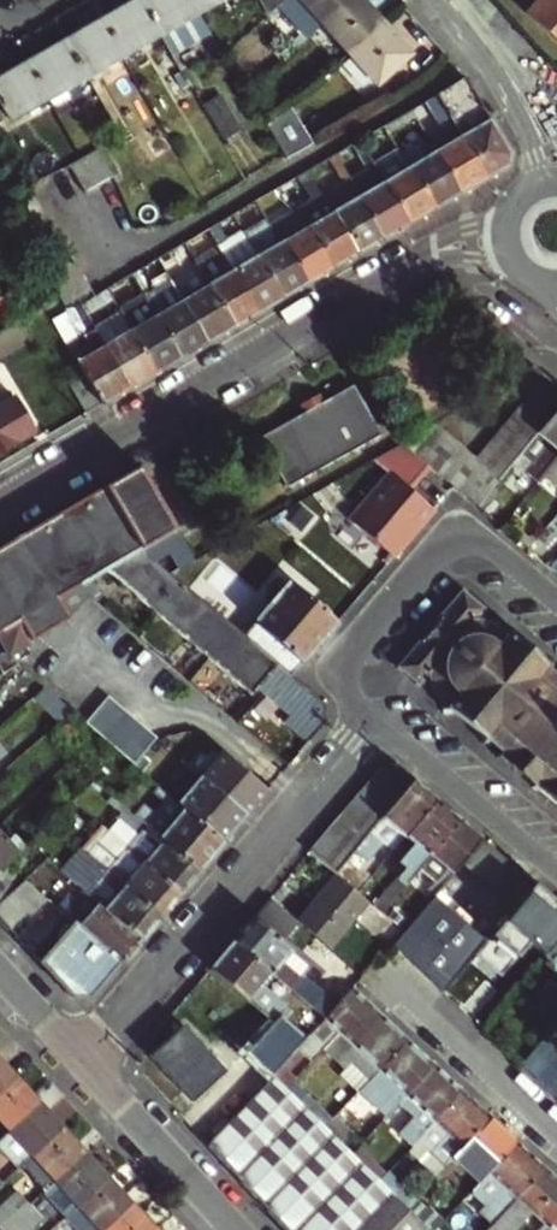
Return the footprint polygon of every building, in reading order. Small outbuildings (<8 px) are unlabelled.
[(196,11),(190,0),(144,0),(141,1),(159,32),(196,11)] [(196,11),(215,0),(190,0),(196,11)] [(350,0),(301,0),(324,24),(350,0)] [(363,0),(350,0),(324,24),(351,54),(385,24),(363,0)] [(525,13),(556,42),(556,0),(536,0),(525,13)] [(121,53),(159,32),(141,1),(103,23),(121,53)] [(83,75),(121,53),(103,23),(66,45),(83,75)] [(385,24),(351,54),(380,86),(413,55),(385,24)] [(66,45),(29,66),(46,97),(83,75),(66,45)] [(46,97),(29,66),(0,82),(0,101),(9,118),(46,97)] [(438,94),(463,137),(488,179),(507,167),(511,154),(466,78),(438,94)] [(153,109),(143,91),(127,100),(138,118),(153,109)] [(429,137),(437,151),(462,194),(488,179),(463,137),(448,147),(439,132),(429,137)] [(403,152),(412,166),(437,208),(462,194),(437,151),(423,159),(414,145),(403,152)] [(98,151),(85,158),(100,186),(112,180),(98,151)] [(411,224),(386,182),(370,155),(363,159),(373,175),(354,186),(360,197),(384,239),(411,224)] [(100,186),(85,158),(71,165),(85,193),(100,186)] [(412,166),(386,182),(411,224),(437,208),(412,166)] [(289,191),(296,187),(315,177),(311,169),(285,184),(289,191)] [(300,215),(309,227),(310,228),(334,269),(360,254),(323,190),(315,177),(296,187),(309,210),(300,215)] [(323,190),(360,254),(384,239),(360,197),(343,207),(330,186),(323,190)] [(9,211),(17,226),(44,209),(36,195),(9,211)] [(238,220),(244,230),(268,216),(259,200),(235,214),(238,220)] [(44,209),(17,226),(26,240),(52,222),(44,209)] [(238,220),(235,214),(210,229),(214,235),(238,220)] [(52,222),(26,240),(33,252),(60,236),(52,222)] [(310,228),(309,227),(284,242),(309,284),(334,269),(310,228)] [(214,235),(210,229),(187,242),(191,249),(214,235)] [(309,284),(284,242),(277,230),(253,244),(286,297),(309,284)] [(33,252),(41,266),(68,249),(60,236),(33,252)] [(191,249),(187,242),(159,258),(163,265),(191,249)] [(286,297),(253,244),(228,259),(260,312),(286,297)] [(41,266),(49,279),(76,263),(68,249),(41,266)] [(260,312),(228,259),(205,272),(211,284),(236,327),(260,312)] [(49,279),(56,292),(83,276),(76,263),(49,279)] [(171,280),(177,289),(208,343),(236,327),(211,284),(196,293),(184,272),(171,280)] [(64,305),(91,289),(83,276),(56,292),(64,305)] [(208,343),(177,289),(150,304),(158,316),(182,358),(208,343)] [(156,373),(132,332),(121,313),(96,328),(96,329),(131,388),(156,373)] [(78,340),(63,315),(53,321),(68,346),(78,340)] [(182,358),(158,316),(132,332),(156,373),(182,358)] [(80,366),(103,405),(131,388),(96,329),(83,336),(93,353),(78,363),(80,366)] [(79,419),(103,405),(80,366),(55,380),(79,419)] [(540,408),(556,386),(556,385),(545,375),(526,398),(540,408)] [(355,382),(338,392),(343,400),(359,390),(355,382)] [(540,408),(552,417),(556,411),(556,386),(540,408)] [(289,485),(382,432),(359,390),(343,400),(338,392),(324,400),(306,410),(275,428),(280,436),(265,444),(289,485)] [(302,405),(306,410),(324,400),(321,394),(302,405)] [(0,398),(0,451),(35,430),(16,398),(4,405),(0,398)] [(520,456),(552,417),(540,408),(526,398),(476,458),(500,479),(513,463),(520,456)] [(556,460),(556,411),(552,417),(520,456),(527,462),(521,470),(527,475),(521,483),(531,492),(556,460)] [(401,443),(430,467),(454,487),(478,506),(500,479),(476,458),(435,423),(401,443)] [(260,436),(265,444),(280,436),(275,428),(260,436)] [(417,529),(434,509),(411,489),(430,467),(401,443),(373,458),(390,473),(350,518),(389,552),(398,551),(407,541),(406,533),(412,526),(417,529)] [(513,463),(521,470),(527,462),(520,456),(513,463)] [(531,492),(542,501),(556,482),(556,460),(531,492)] [(106,569),(170,534),(178,529),(140,465),(0,547),(0,639),(9,654),(71,619),(59,597),(106,569)] [(292,675),(245,635),(173,573),(188,565),(170,534),(106,569),(251,694),(257,687),(289,715),(284,721),(310,743),(327,723),(326,704),(292,675)] [(292,675),(338,621),(291,582),(245,635),(292,675)] [(547,667),(550,664),(553,664),(553,661),(546,661),(514,635),(513,628),(509,629),(509,633),(503,629),(497,626),(491,623),(485,621),(483,621),(485,606),(483,604),(481,606),(465,593),(465,589),(460,589),(461,594),(442,615),(440,613),(438,616),(440,618),(422,639),(420,637),(418,639),(420,641),(402,663),(397,664),(397,667),(402,667),(418,681),(416,683),(419,685),(421,682),(434,679),(435,683),(437,689),(441,695),(445,701),(448,704),(443,705),(443,709),(451,708),(484,735),(485,741),(488,741),(488,736),(505,750),(502,753),(499,753),(499,756),(503,757),(536,784),(534,787),(537,789),(539,787),(556,802),(556,675),(547,667)] [(85,723),(134,765),(156,737),(108,696),(85,723)] [(221,753),(200,778),(246,817),(267,792),(221,753)] [(381,769),(361,792),(385,812),(412,779),(398,767),(381,769)] [(200,778),(178,804),(224,843),(246,817),(200,778)] [(404,837),(406,835),(437,799),(412,779),(385,812),(372,827),(368,832),(373,837),(380,843),(393,828),(404,837)] [(120,802),(107,791),(101,798),(128,821),(134,814),(120,802)] [(128,792),(120,802),(134,814),(135,815),(144,805),(128,792)] [(385,812),(361,792),(349,807),(372,827),(385,812)] [(144,805),(135,815),(200,871),(224,843),(178,804),(175,801),(166,812),(150,798),(144,805)] [(437,799),(406,835),(415,843),(399,861),(407,868),(400,876),(406,882),(419,866),(460,818),(437,799)] [(372,827),(349,807),(337,821),(360,841),(368,832),(372,827)] [(128,821),(114,837),(180,894),(200,871),(135,815),(134,814),(128,821)] [(483,837),(460,818),(419,866),(434,879),(424,892),(431,899),(463,861),(483,837)] [(360,841),(337,821),(324,836),(348,856),(360,841)] [(18,851),(0,830),(0,867),(18,851)] [(93,848),(88,853),(161,916),(180,894),(114,837),(107,831),(93,848)] [(368,832),(360,841),(348,856),(345,859),(355,867),(371,849),(366,845),(373,837),(368,832)] [(348,856),(324,836),(311,852),(334,872),(345,859),(348,856)] [(502,894),(522,870),(483,837),(463,861),(502,894)] [(88,853),(93,848),(87,843),(82,848),(88,853)] [(88,853),(82,848),(79,846),(74,852),(82,859),(88,853)] [(161,916),(88,853),(82,859),(68,877),(83,890),(141,940),(161,916)] [(407,868),(399,861),(391,871),(397,877),(373,905),(377,908),(381,911),(406,882),(400,876),(407,868)] [(0,871),(0,902),(15,888),(0,871)] [(337,954),(377,908),(373,905),(358,892),(336,873),(295,919),(299,922),(337,954)] [(47,898),(25,880),(15,888),(0,902),(0,917),(9,927),(27,910),(30,914),(47,898)] [(545,956),(556,941),(556,900),(536,882),(485,943),(484,944),(509,965),(530,940),(545,956)] [(61,890),(51,901),(64,913),(74,901),(61,890)] [(64,913),(75,923),(122,962),(141,940),(83,890),(74,901),(64,913)] [(283,940),(299,922),(295,919),(271,899),(236,941),(272,972),(325,1017),(334,1007),(322,997),(324,995),(303,977),(312,966),(283,940)] [(431,899),(413,921),(467,965),(484,944),(485,943),(431,899)] [(444,992),(467,965),(413,921),(404,931),(393,944),(444,992)] [(122,962),(75,923),(74,925),(66,926),(59,934),(60,941),(56,945),(41,962),(73,997),(91,998),(122,962)] [(35,955),(41,962),(56,945),(48,939),(35,955)] [(261,986),(272,972),(236,941),(212,969),(275,1022),(280,1016),(288,1007),(267,989),(261,986)] [(545,956),(548,958),(548,964),(554,969),(556,968),(556,941),(545,956)] [(483,979),(467,965),(444,992),(460,1006),(483,979)] [(323,1049),(368,1002),(353,988),(334,1007),(325,1017),(306,1038),(301,1043),(316,1057),(323,1049)] [(337,1062),(382,1015),(368,1002),(323,1049),(337,1062)] [(408,1039),(382,1015),(337,1062),(344,1069),(338,1075),(357,1094),(359,1092),(363,1087),(369,1081),(380,1069),(408,1039)] [(280,1016),(275,1022),(247,1052),(271,1075),(281,1064),(301,1043),(306,1038),(280,1016)] [(185,1025),(151,1056),(193,1101),(227,1070),(185,1025)] [(556,1052),(556,1047),(545,1037),(522,1064),(536,1077),(556,1052)] [(435,1064),(408,1039),(380,1069),(407,1095),(435,1064)] [(556,1072),(556,1052),(536,1077),(545,1086),(556,1072)] [(16,1077),(0,1060),(0,1092),(16,1077)] [(296,1078),(281,1064),(271,1075),(276,1079),(286,1089),(294,1080),(296,1078)] [(435,1064),(407,1095),(420,1107),(434,1120),(463,1090),(435,1064)] [(545,1086),(556,1097),(556,1072),(545,1086)] [(10,1129),(39,1103),(16,1077),(0,1092),(0,1118),(10,1129)] [(325,1128),(300,1102),(286,1089),(276,1079),(239,1116),(238,1119),(209,1145),(286,1229),(429,1229),(405,1206),(379,1180),(378,1180),(352,1154),(329,1131),(325,1128)] [(308,1094),(294,1080),(286,1089),(300,1102),(308,1094)] [(462,1146),(490,1115),(463,1090),(434,1120),(462,1146)] [(375,1103),(388,1115),(400,1103),(387,1091),(375,1103)] [(300,1102),(325,1128),(332,1120),(334,1119),(308,1094),(300,1102)] [(10,1129),(0,1139),(0,1149),(18,1169),(21,1166),(62,1128),(39,1103),(10,1129)] [(413,1115),(422,1123),(427,1128),(434,1120),(420,1107),(413,1115)] [(518,1141),(490,1115),(462,1146),(458,1149),(472,1163),(476,1159),(490,1171),(518,1141)] [(336,1123),(332,1120),(325,1128),(329,1131),(336,1123)] [(413,1144),(426,1130),(427,1128),(422,1123),(408,1139),(413,1144)] [(62,1128),(21,1166),(43,1191),(56,1180),(85,1153),(62,1128)] [(426,1130),(413,1144),(425,1156),(438,1142),(426,1130)] [(518,1141),(490,1171),(517,1197),(545,1167),(518,1141)] [(386,1172),(359,1146),(352,1154),(378,1180),(379,1180),(386,1172)] [(85,1153),(56,1180),(79,1205),(108,1178),(85,1153)] [(545,1167),(517,1197),(507,1208),(531,1229),(538,1229),(545,1223),(556,1210),(556,1178),(545,1167)] [(108,1178),(79,1205),(66,1217),(78,1229),(103,1229),(132,1204),(108,1178)] [(29,1204),(17,1191),(0,1207),(0,1229),(1,1229),(29,1204)] [(489,1224),(505,1206),(492,1194),(481,1206),(487,1211),(481,1217),(489,1224)] [(414,1197),(405,1206),(429,1229),(435,1229),(439,1226),(443,1221),(426,1205),(424,1207),(414,1197)] [(42,1218),(29,1204),(1,1229),(29,1229),(42,1218)] [(103,1229),(152,1229),(154,1229),(132,1204),(103,1229)] [(545,1223),(553,1229),(556,1229),(556,1210),(545,1223)]
